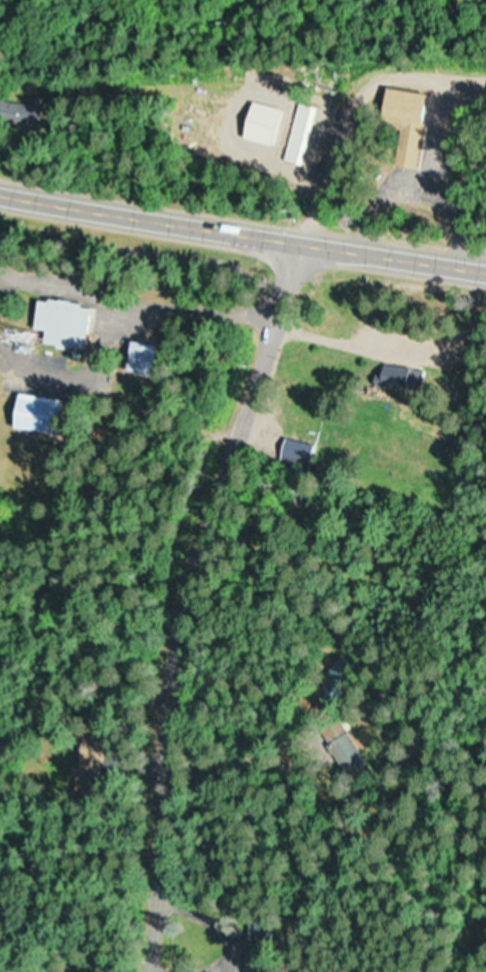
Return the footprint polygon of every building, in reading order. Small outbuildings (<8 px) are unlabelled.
[(416,169),(426,94),(383,89),(375,153),(394,155),(392,166),(416,169)] [(285,162),(303,166),(315,108),(296,104),(285,162)] [(90,351),(96,305),(44,298),(39,331),(51,333),(49,344),(90,351)] [(163,374),(163,343),(135,343),(135,374),(163,374)] [(67,397),(24,395),(22,430),(65,432),(67,397)] [(314,444),(282,440),(279,463),(311,467),(314,444)] [(373,770),(348,732),(330,743),(355,781),(373,770)]
